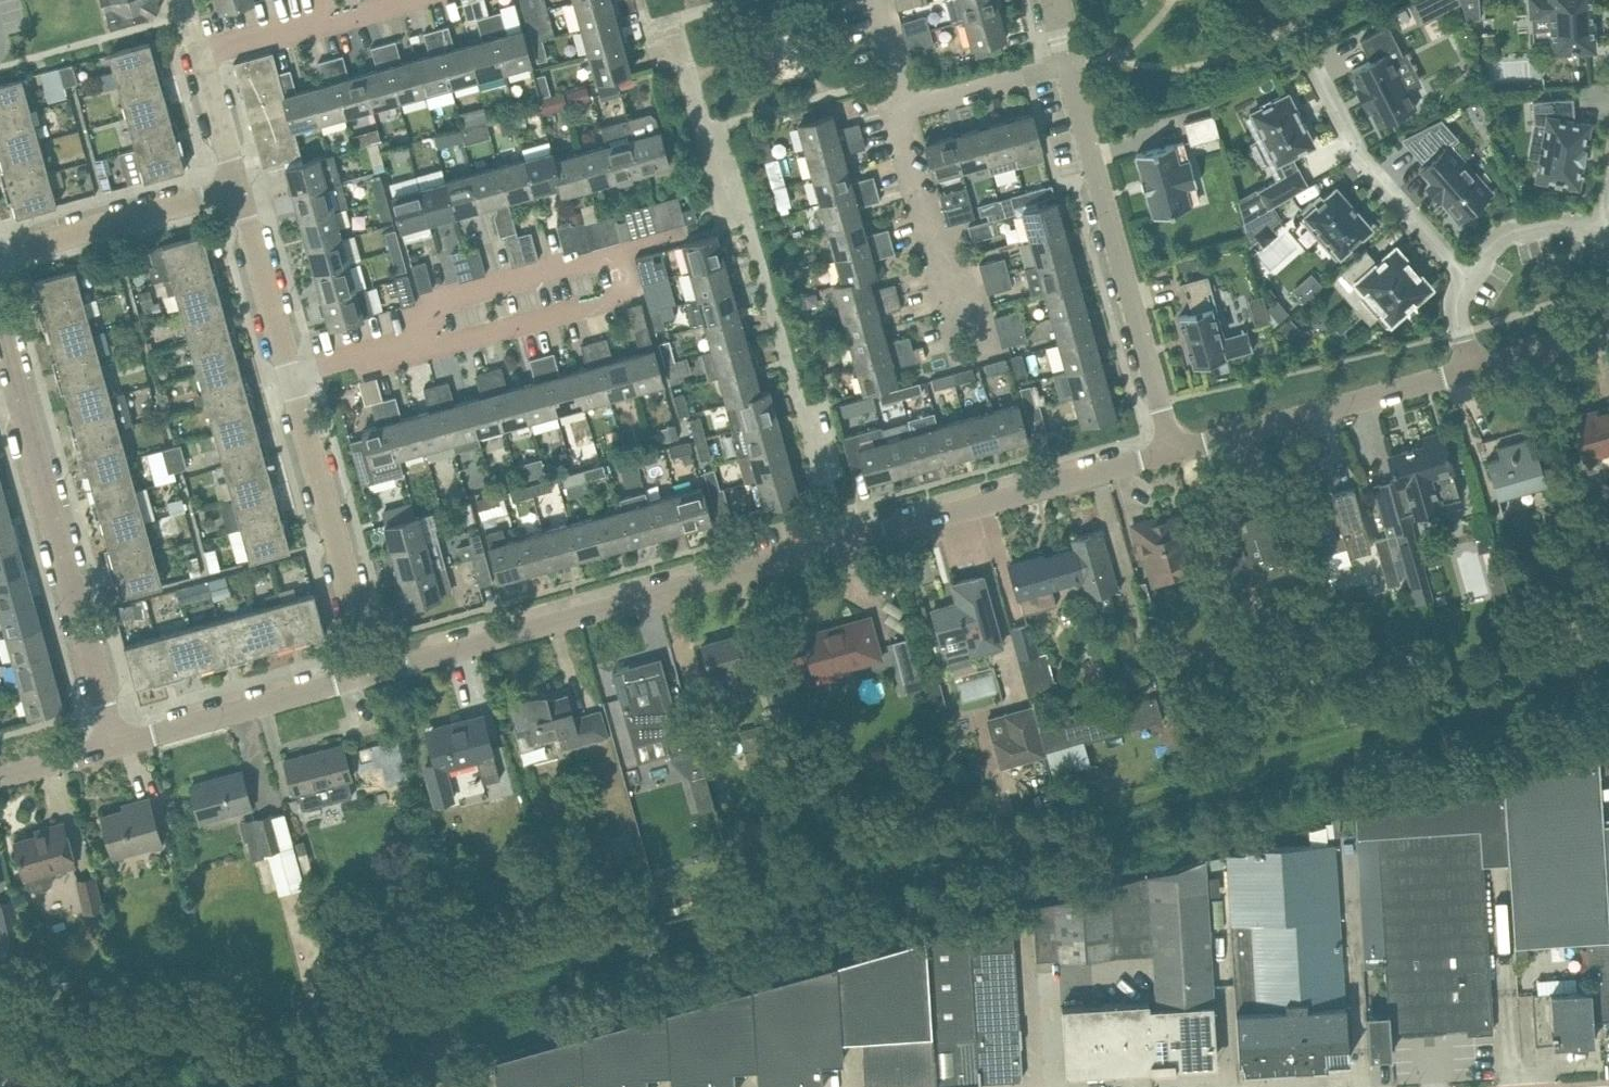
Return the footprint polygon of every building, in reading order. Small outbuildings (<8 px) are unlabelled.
[(111,29),(148,18),(158,0),(103,0),(111,29)] [(220,9),(254,0),(217,0),(220,9)] [(523,8),(533,6),(531,0),(520,0),(523,8)] [(611,0),(577,0),(574,1),(582,27),(616,18),(611,0)] [(922,0),(895,0),(897,9),(922,2),(922,0)] [(951,21),(964,17),(964,18),(999,9),(996,0),(945,0),(951,21)] [(1415,1),(1424,19),(1461,0),(1418,0),(1415,1)] [(1480,17),(1479,0),(1462,0),(1467,18),(1480,17)] [(1591,11),(1591,4),(1591,0),(1530,0),(1531,14),(1551,13),(1554,51),(1577,49),(1581,49),(1594,48),(1593,27),(1592,27),(1592,20),(1592,19),(1592,11),(1591,11)] [(964,18),(966,25),(972,46),(1006,37),(999,9),(964,18)] [(507,33),(501,10),(489,13),(505,71),(531,64),(522,29),(507,33)] [(476,17),(482,40),(469,43),(478,79),(505,71),(489,13),(476,17)] [(904,35),(930,28),(926,14),(901,21),(904,35)] [(531,41),(542,38),(537,18),(526,20),(531,41)] [(623,45),(616,18),(582,27),(589,54),(618,46),(623,45)] [(454,47),(448,25),(436,28),(452,86),(478,79),(469,43),(454,47)] [(1380,125),(1415,107),(1392,61),(1403,55),(1389,25),(1360,40),(1371,60),(1351,70),(1380,125)] [(423,32),(430,54),(416,58),(426,93),(452,86),(436,28),(423,32)] [(930,28),(904,35),(909,50),(934,43),(930,28)] [(542,38),(531,41),(537,62),(548,59),(542,38)] [(402,62),(396,39),(383,43),(399,101),(426,93),(416,58),(402,62)] [(117,84),(126,116),(167,105),(163,89),(167,88),(158,56),(154,58),(150,41),(108,53),(117,84)] [(371,46),(377,69),(363,73),(373,108),(399,101),(383,43),(371,46)] [(623,45),(618,46),(589,54),(596,81),(630,71),(623,45)] [(302,156),(294,130),(294,129),(293,129),(291,121),(281,86),(277,72),(278,72),(272,50),(234,61),(263,166),(302,156)] [(349,77),(343,54),(330,57),(347,115),(373,108),(363,73),(349,77)] [(318,61),(324,83),(310,87),(320,123),(347,115),(330,57),(318,61)] [(67,94),(65,85),(77,82),(73,64),(40,72),(47,99),(67,94)] [(281,86),(291,121),(293,129),(294,129),(294,130),(320,123),(310,87),(296,91),(290,69),(278,72),(277,72),(281,86)] [(540,96),(551,93),(545,72),(534,75),(540,96)] [(39,140),(22,77),(0,83),(0,151),(39,140)] [(1257,190),(1237,201),(1243,222),(1267,208),(1274,205),(1309,185),(1299,166),(1298,166),(1292,154),(1313,143),(1312,141),(1314,140),(1297,106),(1295,107),(1288,94),(1273,101),(1271,97),(1259,103),(1261,107),(1253,111),(1254,113),(1278,161),(1279,160),(1285,174),(1277,179),(1257,190)] [(1573,97),(1532,100),(1534,122),(1548,125),(1538,177),(1554,180),(1554,181),(1561,182),(1561,181),(1577,184),(1582,160),(1584,148),(1588,124),(1575,121),(1573,97)] [(436,133),(440,149),(493,135),(485,104),(460,111),(464,126),(436,133)] [(167,105),(126,116),(126,117),(136,148),(139,158),(144,179),(185,168),(180,152),(184,151),(175,119),(172,120),(167,105)] [(654,111),(642,114),(628,118),(633,137),(642,171),(669,164),(659,130),(654,111)] [(1041,147),(1032,113),(1005,120),(1014,155),(1041,147)] [(1214,113),(1184,122),(1184,123),(1185,123),(1189,140),(1217,133),(1218,136),(1220,136),(1214,113)] [(836,128),(832,114),(798,123),(805,150),(862,134),(859,122),(836,128)] [(513,115),(499,119),(501,126),(510,132),(517,130),(513,115)] [(1429,121),(1435,133),(1447,127),(1441,116),(1429,121)] [(1014,155),(1005,120),(978,128),(988,162),(1014,155)] [(988,162),(978,128),(952,135),(961,169),(988,162)] [(866,147),(862,134),(805,150),(813,176),(847,167),(843,153),(866,147)] [(952,135),(925,142),(935,177),(961,169),(952,135)] [(642,171),(633,137),(606,145),(616,179),(642,171)] [(0,151),(0,155),(3,167),(0,168),(0,169),(9,200),(12,199),(17,215),(20,214),(57,204),(39,140),(0,151)] [(1418,147),(1424,159),(1436,152),(1430,140),(1418,147)] [(373,165),(384,162),(378,141),(368,144),(373,165)] [(1145,190),(1145,191),(1146,191),(1153,216),(1191,205),(1190,204),(1188,205),(1183,188),(1197,184),(1190,159),(1189,159),(1184,141),(1174,144),(1174,143),(1136,153),(1143,178),(1141,178),(1142,180),(1144,180),(1146,189),(1145,190)] [(1431,179),(1426,183),(1430,188),(1459,220),(1469,212),(1471,215),(1484,203),(1481,200),(1491,192),(1478,176),(1474,179),(1459,161),(1462,158),(1449,143),(1420,168),(1431,179)] [(616,179),(606,145),(580,152),(589,186),(616,179)] [(552,151),(551,151),(525,158),(534,192),(560,185),(561,185),(553,159),(554,159),(552,151)] [(554,159),(553,159),(561,185),(560,185),(562,193),(589,186),(580,152),(554,159)] [(293,194),(327,184),(320,157),(285,167),(293,194)] [(534,192),(525,158),(498,165),(508,200),(534,192)] [(508,200),(498,165),(472,173),(481,207),(495,203),(497,209),(494,215),(500,235),(505,233),(506,238),(518,235),(508,200)] [(997,183),(1021,178),(1019,165),(995,169),(997,183)] [(851,181),(847,167),(813,176),(820,202),(877,187),(873,175),(851,181)] [(481,207),(472,173),(445,180),(455,214),(481,207)] [(376,199),(386,196),(381,177),(371,180),(376,199)] [(419,187),(416,177),(389,184),(402,229),(429,221),(419,187)] [(455,214),(445,180),(419,187),(429,221),(455,214)] [(334,210),(327,184),(293,194),(300,220),(334,210)] [(1034,199),(1054,194),(1051,185),(1032,190),(1034,199)] [(880,200),(877,187),(820,202),(828,228),(861,219),(858,206),(880,200)] [(1320,193),(1297,214),(1336,258),(1371,227),(1336,187),(1324,197),(1320,193)] [(1034,199),(1032,190),(1011,196),(1014,205),(1034,199)] [(682,210),(680,205),(677,194),(650,202),(658,230),(685,223),(682,210)] [(386,196),(376,199),(382,220),(392,217),(386,196)] [(969,198),(943,205),(945,214),(948,224),(967,218),(968,218),(974,216),(969,198)] [(979,214),(1001,209),(998,199),(977,205),(979,214)] [(1064,228),(1056,201),(1022,210),(1030,237),(1064,228)] [(650,202),(625,209),(628,219),(627,219),(632,237),(658,230),(650,202)] [(1267,208),(1243,222),(1250,245),(1251,245),(1251,243),(1258,237),(1253,232),(1266,221),(1271,226),(1280,217),(1274,205),(1267,208)] [(697,219),(697,218),(694,207),(682,210),(685,223),(697,219)] [(342,237),(334,210),(300,220),(308,246),(342,237)] [(627,219),(618,222),(615,213),(598,218),(605,245),(632,237),(627,219)] [(572,224),(571,220),(570,220),(578,248),(579,252),(605,245),(598,218),(585,222),(584,220),(572,224)] [(972,240),(998,233),(993,218),(968,225),(972,240)] [(865,234),(861,219),(828,228),(835,255),(891,239),(888,227),(865,234)] [(578,248),(570,220),(557,224),(565,251),(578,248)] [(392,251),(402,248),(397,228),(387,231),(392,251)] [(1071,255),(1064,228),(1030,237),(1037,264),(1071,255)] [(525,262),(539,258),(531,231),(518,235),(525,262)] [(180,308),(220,297),(216,281),(220,280),(211,248),(207,249),(203,233),(150,248),(155,265),(161,263),(170,294),(176,293),(180,308)] [(724,260),(717,234),(683,243),(690,269),(724,260)] [(518,235),(506,238),(504,238),(512,266),(525,262),(518,235)] [(349,263),(342,237),(308,246),(315,273),(349,263)] [(895,252),(891,239),(835,255),(842,281),(864,276),(868,275),(876,273),(872,259),(895,252)] [(473,277),(486,273),(478,246),(465,249),(473,277)] [(1391,320),(1429,286),(1395,247),(1374,265),(1362,252),(1334,276),(1358,304),(1368,295),(1391,320)] [(402,248),(392,251),(397,271),(407,269),(402,248)] [(473,277),(465,249),(452,253),(459,281),(473,277)] [(641,277),(651,274),(645,254),(635,256),(641,277)] [(1071,255),(1037,264),(1025,267),(1032,293),(1044,290),(1078,280),(1071,255)] [(983,279),(1008,272),(1004,257),(979,264),(983,279)] [(419,292),(433,288),(425,260),(412,264),(419,292)] [(731,287),(724,260),(690,269),(697,296),(731,287)] [(356,289),(349,263),(315,273),(322,299),(356,289)] [(48,328),(52,343),(93,332),(75,268),(35,280),(39,296),(35,297),(44,329),(48,328)] [(1008,272),(983,279),(987,293),(1012,286),(1008,272)] [(408,274),(394,278),(386,280),(391,295),(399,293),(402,306),(416,302),(408,274)] [(868,275),(864,276),(842,281),(834,283),(841,310),(898,295),(894,282),(872,289),(868,275)] [(1185,336),(1188,336),(1190,344),(1187,344),(1193,366),(1253,349),(1247,329),(1221,337),(1208,290),(1212,289),(1208,275),(1180,282),(1180,283),(1184,282),(1192,312),(1179,315),(1185,336)] [(1086,307),(1078,280),(1044,290),(1051,316),(1086,307)] [(660,306),(654,287),(644,290),(650,309),(660,306)] [(731,287),(697,296),(685,299),(693,326),(705,323),(739,313),(731,287)] [(150,288),(138,292),(144,311),(149,312),(161,309),(159,301),(154,302),(150,288)] [(322,299),(330,326),(364,316),(356,289),(322,299)] [(901,307),(898,295),(841,310),(849,337),(879,328),(883,327),(879,314),(901,307)] [(225,312),(220,297),(180,308),(197,371),(238,359),(234,344),(237,343),(229,311),(225,312)] [(1277,299),(1267,308),(1279,322),(1289,313),(1277,299)] [(660,306),(650,309),(655,330),(665,327),(660,306)] [(1093,334),(1086,307),(1051,316),(1059,343),(1093,334)] [(998,331),(1023,324),(1019,310),(994,317),(998,331)] [(746,339),(739,313),(705,323),(712,349),(746,339)] [(1290,318),(1279,328),(1289,338),(1300,328),(1290,318)] [(1023,324),(998,331),(1002,346),(1027,339),(1023,324)] [(634,329),(640,352),(626,356),(636,390),(663,382),(653,347),(648,326),(634,329)] [(883,327),(879,328),(849,337),(856,363),(912,347),(909,335),(886,341),(883,327)] [(93,332),(52,343),(57,359),(53,360),(58,380),(62,391),(65,390),(70,406),(110,395),(93,332)] [(1100,360),(1093,334),(1059,343),(1066,369),(1100,360)] [(613,359),(607,337),(594,340),(610,397),(636,390),(626,356),(613,359)] [(665,361),(676,358),(670,338),(660,341),(665,361)] [(746,339),(712,349),(701,352),(708,378),(719,375),(748,367),(754,366),(753,364),(758,363),(755,351),(750,353),(746,339)] [(582,344),(588,366),(574,370),(583,404),(610,397),(594,340),(582,344)] [(863,390),(897,381),(893,366),(916,360),(912,347),(856,363),(863,390)] [(560,374),(554,352),(541,355),(557,411),(583,404),(574,370),(560,374)] [(1018,376),(1028,373),(1022,353),(1012,356),(1018,376)] [(529,358),(535,381),(521,385),(531,419),(557,411),(541,355),(529,358)] [(676,358),(665,361),(671,381),(681,378),(676,358)] [(1005,358),(985,363),(988,373),(1008,368),(1005,358)] [(242,375),(238,359),(197,371),(214,434),(255,422),(251,407),(255,406),(246,374),(242,375)] [(1100,360),(1066,369),(1053,373),(1060,399),(1073,395),(1108,386),(1100,360)] [(507,389),(501,366),(489,369),(504,426),(531,419),(521,385),(507,389)] [(754,366),(748,367),(719,375),(726,402),(735,400),(761,392),(754,366)] [(956,382),(975,377),(972,367),(954,372),(956,382)] [(476,373),(483,396),(469,399),(478,433),(504,426),(489,369),(476,373)] [(954,372),(951,373),(932,378),(934,388),(956,382),(954,372)] [(455,403),(448,381),(436,384),(452,440),(478,433),(469,399),(455,403)] [(903,397),(922,392),(919,382),(900,387),(903,397)] [(424,387),(430,410),(416,414),(425,448),(452,440),(436,384),(424,387)] [(1027,408),(1037,405),(1031,384),(1021,387),(1027,408)] [(1108,386),(1073,395),(1081,422),(1115,413),(1108,386)] [(903,397),(900,387),(879,393),(882,403),(903,397)] [(764,391),(761,392),(735,400),(742,426),(776,417),(769,390),(764,391)] [(83,453),(87,469),(128,457),(119,426),(133,422),(124,391),(110,395),(70,406),(74,421),(70,422),(79,454),(83,453)] [(680,415),(691,412),(685,391),(674,394),(680,415)] [(402,418),(396,395),(383,399),(399,455),(425,448),(416,414),(402,418)] [(846,402),(849,412),(869,406),(866,396),(846,402)] [(378,425),(362,429),(372,463),(399,455),(383,399),(371,402),(378,425)] [(1027,437),(1018,403),(992,410),(1001,444),(1027,437)] [(1035,436),(1047,432),(1048,432),(1040,404),(1037,405),(1027,408),(1035,436)] [(1001,444),(992,410),(966,417),(975,452),(1001,444)] [(1593,415),(1591,410),(1572,415),(1583,452),(1605,446),(1606,451),(1608,451),(1608,410),(1593,415)] [(697,438),(706,436),(701,416),(692,419),(697,438)] [(784,443),(776,417),(742,426),(750,452),(784,443)] [(975,452),(966,417),(939,425),(949,459),(975,452)] [(231,495),(231,496),(273,485),(268,469),(272,468),(263,437),(260,438),(255,422),(214,434),(231,495)] [(679,436),(676,423),(660,427),(664,440),(679,436)] [(949,459),(939,425),(913,432),(922,466),(949,459)] [(922,466),(913,432),(887,439),(896,473),(922,466)] [(1383,525),(1386,536),(1388,536),(1394,534),(1413,528),(1408,512),(1409,512),(1413,510),(1415,516),(1440,509),(1438,503),(1461,496),(1456,481),(1448,453),(1442,432),(1424,437),(1426,444),(1388,456),(1394,476),(1395,478),(1372,486),(1383,525)] [(1500,456),(1488,460),(1488,458),(1486,458),(1493,479),(1498,497),(1546,484),(1545,478),(1539,457),(1533,458),(1526,435),(1525,436),(1525,438),(1498,446),(1497,443),(1496,444),(1500,456)] [(706,436),(697,438),(703,459),(712,456),(706,436)] [(896,473),(887,439),(858,447),(868,481),(896,473)] [(672,455),(692,450),(690,440),(669,445),(672,455)] [(170,471),(187,467),(182,443),(164,447),(170,471)] [(791,469),(784,443),(750,452),(757,479),(791,469)] [(639,464),(660,458),(657,448),(637,454),(639,464)] [(639,464),(637,454),(617,459),(620,470),(639,464)] [(128,457),(87,469),(91,484),(88,485),(91,497),(93,505),(96,517),(100,516),(105,531),(145,521),(128,457)] [(520,480),(529,477),(525,462),(516,464),(520,480)] [(586,479),(606,473),(604,463),(584,469),(586,479)] [(711,491),(721,488),(715,468),(706,470),(711,491)] [(586,479),(584,469),(564,474),(567,484),(586,479)] [(757,479),(759,485),(764,506),(799,496),(791,469),(757,479)] [(534,494),(554,488),(551,478),(531,484),(534,494)] [(534,494),(531,484),(511,489),(513,499),(534,494)] [(273,485),(231,496),(249,560),(290,548),(286,532),(290,531),(281,499),(277,500),(273,485)] [(711,520),(702,486),(676,493),(686,527),(711,520)] [(725,487),(721,488),(711,491),(719,518),(732,515),(725,487)] [(1354,487),(1332,494),(1335,507),(1306,516),(1312,536),(1318,555),(1347,546),(1349,554),(1370,548),(1359,508),(1354,487)] [(4,492),(0,493),(0,520),(11,517),(4,492)] [(481,508),(501,503),(498,492),(478,498),(481,508)] [(620,498),(622,508),(623,508),(633,542),(659,535),(649,500),(648,501),(645,492),(620,498)] [(686,527),(676,493),(649,500),(659,535),(686,527)] [(185,509),(182,497),(168,500),(171,512),(185,509)] [(467,523),(477,520),(472,500),(462,503),(467,523)] [(623,508),(622,508),(596,515),(606,549),(633,542),(623,508)] [(1249,540),(1225,549),(1224,546),(1223,546),(1231,567),(1237,586),(1288,569),(1274,533),(1267,513),(1242,521),(1249,540)] [(426,541),(419,515),(385,524),(392,551),(426,541)] [(606,549),(596,515),(570,522),(577,548),(579,557),(606,549)] [(11,517),(0,520),(0,550),(19,545),(11,517)] [(1147,547),(1153,568),(1165,574),(1190,567),(1177,519),(1159,524),(1157,517),(1132,524),(1139,550),(1147,547)] [(145,521),(105,531),(109,547),(105,548),(108,560),(111,568),(114,580),(117,579),(122,595),(163,583),(145,521)] [(579,557),(577,548),(570,522),(544,530),(553,564),(579,557)] [(506,540),(503,528),(486,532),(499,579),(527,571),(517,537),(506,540)] [(527,571),(553,564),(544,530),(517,537),(527,571)] [(476,556),(486,553),(480,532),(470,535),(476,556)] [(1117,586),(1100,532),(1073,540),(1076,548),(1084,577),(1089,594),(1096,592),(1117,586)] [(1388,536),(1386,536),(1375,539),(1383,569),(1396,566),(1388,536)] [(434,568),(426,541),(392,551),(399,577),(434,568)] [(19,545),(0,550),(0,578),(26,571),(19,545)] [(1076,548),(1032,561),(1031,558),(1010,564),(1024,613),(1056,604),(1051,586),(1084,577),(1076,548)] [(472,558),(480,585),(494,581),(486,553),(476,556),(472,558)] [(434,568),(399,577),(407,605),(453,592),(446,566),(434,569),(434,568)] [(267,576),(264,567),(249,572),(252,581),(267,576)] [(1501,567),(1486,571),(1495,603),(1510,599),(1501,567)] [(26,571),(0,578),(0,608),(34,599),(26,571)] [(1433,597),(1425,571),(1406,577),(1407,578),(1414,603),(1433,597)] [(957,601),(932,608),(938,629),(941,641),(935,642),(939,659),(946,662),(971,655),(971,656),(1004,647),(988,596),(983,575),(952,583),(953,588),(957,601)] [(251,609),(262,650),(277,646),(278,650),(310,641),(309,637),(325,632),(314,592),(282,601),(251,609)] [(34,599),(0,608),(0,612),(6,634),(41,624),(34,599)] [(146,619),(142,606),(121,612),(125,625),(146,619)] [(246,654),(262,650),(251,609),(188,627),(199,667),(214,663),(215,667),(247,658),(246,654)] [(872,622),(855,627),(853,620),(803,634),(815,677),(881,659),(872,622)] [(1013,627),(1030,688),(1032,695),(1059,688),(1048,650),(1041,652),(1032,621),(1013,627)] [(48,651),(41,624),(6,634),(14,661),(48,651)] [(199,667),(188,627),(124,644),(136,685),(152,680),(153,684),(184,675),(183,672),(199,667)] [(753,692),(749,679),(745,662),(746,662),(744,655),(738,634),(703,644),(709,665),(710,671),(723,668),(731,698),(753,692)] [(906,681),(923,676),(912,637),(895,642),(906,681)] [(770,701),(798,694),(785,646),(758,653),(770,701)] [(56,679),(48,651),(14,661),(21,688),(56,679)] [(629,664),(612,669),(614,676),(618,690),(630,730),(634,743),(666,733),(672,754),(673,759),(691,777),(705,773),(698,746),(699,746),(693,726),(687,705),(673,709),(658,659),(630,667),(629,664)] [(56,679),(21,688),(28,714),(63,705),(56,679)] [(567,692),(540,700),(539,694),(518,700),(524,721),(530,744),(558,736),(562,748),(594,739),(607,735),(600,710),(574,717),(567,692)] [(1040,731),(1046,752),(1086,740),(1087,742),(1132,728),(1162,719),(1155,696),(1125,705),(1040,731)] [(428,735),(429,739),(435,762),(425,765),(431,785),(436,803),(453,798),(444,767),(481,757),(480,752),(492,749),(483,714),(461,720),(462,725),(428,735)] [(782,743),(780,743),(775,720),(742,728),(750,768),(773,763),(774,767),(787,764),(782,743)] [(1009,735),(993,740),(1000,767),(1047,754),(1046,752),(1040,731),(1036,720),(1007,728),(1009,735)] [(320,758),(306,762),(304,754),(284,759),(293,793),(298,792),(302,808),(352,795),(348,778),(352,777),(343,743),(318,750),(320,758)] [(1503,776),(1509,861),(1521,1033),(1535,1032),(1535,1044),(1594,1041),(1592,1013),(1608,1012),(1608,822),(1607,823),(1602,749),(1503,776)] [(191,785),(193,792),(200,819),(251,805),(242,771),(222,777),(223,780),(193,788),(192,785),(191,785)] [(1482,863),(1509,861),(1503,776),(1490,778),(1354,796),(1365,965),(1385,964),(1388,1008),(1366,1010),(1369,1055),(1371,1055),(1391,1053),(1391,1043),(1390,1029),(1391,1029),(1390,1027),(1467,1023),(1468,1032),(1492,1030),(1492,1023),(1493,1023),(1492,1001),(1482,863)] [(132,802),(133,806),(102,815),(113,858),(152,847),(153,850),(163,847),(155,818),(149,797),(132,802)] [(249,830),(255,854),(280,847),(292,889),(305,885),(297,854),(294,844),(295,844),(294,841),(286,812),(273,816),(272,814),(253,818),(256,828),(249,830)] [(44,827),(45,832),(14,840),(20,861),(26,884),(32,889),(37,889),(48,887),(52,883),(54,878),(52,871),(75,864),(63,822),(44,827)] [(622,835),(604,840),(611,861),(628,855),(622,835)] [(295,844),(294,844),(297,854),(308,851),(305,838),(294,841),(295,844)] [(1344,1004),(1330,842),(1228,853),(1232,922),(1231,922),(1236,1011),(1239,1059),(1241,1059),(1241,1064),(1239,1064),(1239,1065),(1349,1058),(1349,1056),(1345,1004),(1344,1004)] [(1117,883),(1055,901),(1033,904),(1037,958),(1153,950),(1157,1005),(1149,1005),(1149,1000),(1146,1000),(1105,1002),(1061,1005),(1063,1035),(1068,1035),(1070,1068),(1109,1066),(1150,1063),(1150,1069),(1175,1067),(1174,1062),(1210,1059),(1208,1027),(1214,1026),(1213,1000),(1205,859),(1117,883)] [(85,912),(105,908),(97,874),(78,878),(85,912)] [(24,941),(14,898),(0,902),(0,932),(4,946),(24,941)] [(1010,914),(925,937),(933,1040),(954,1038),(957,1081),(1022,1077),(1010,914)] [(925,935),(859,955),(837,961),(842,1038),(862,1037),(864,1058),(863,1058),(865,1086),(876,1086),(937,1083),(933,1040),(925,937),(925,935)] [(751,985),(756,1065),(757,1086),(823,1086),(821,1061),(843,1059),(842,1038),(837,961),(751,985)] [(669,1071),(669,1075),(670,1086),(736,1086),(734,1066),(756,1065),(751,985),(665,1008),(669,1071)] [(195,1007),(208,1005),(206,988),(193,990),(195,1007)] [(669,1071),(665,1008),(579,1032),(582,1076),(583,1086),(648,1086),(647,1072),(669,1071)] [(107,1020),(110,1031),(126,1026),(123,1016),(107,1020)] [(11,1039),(7,1022),(0,1023),(0,1042),(11,1039)] [(579,1032),(494,1055),(496,1086),(562,1086),(561,1078),(582,1076),(579,1032)]
